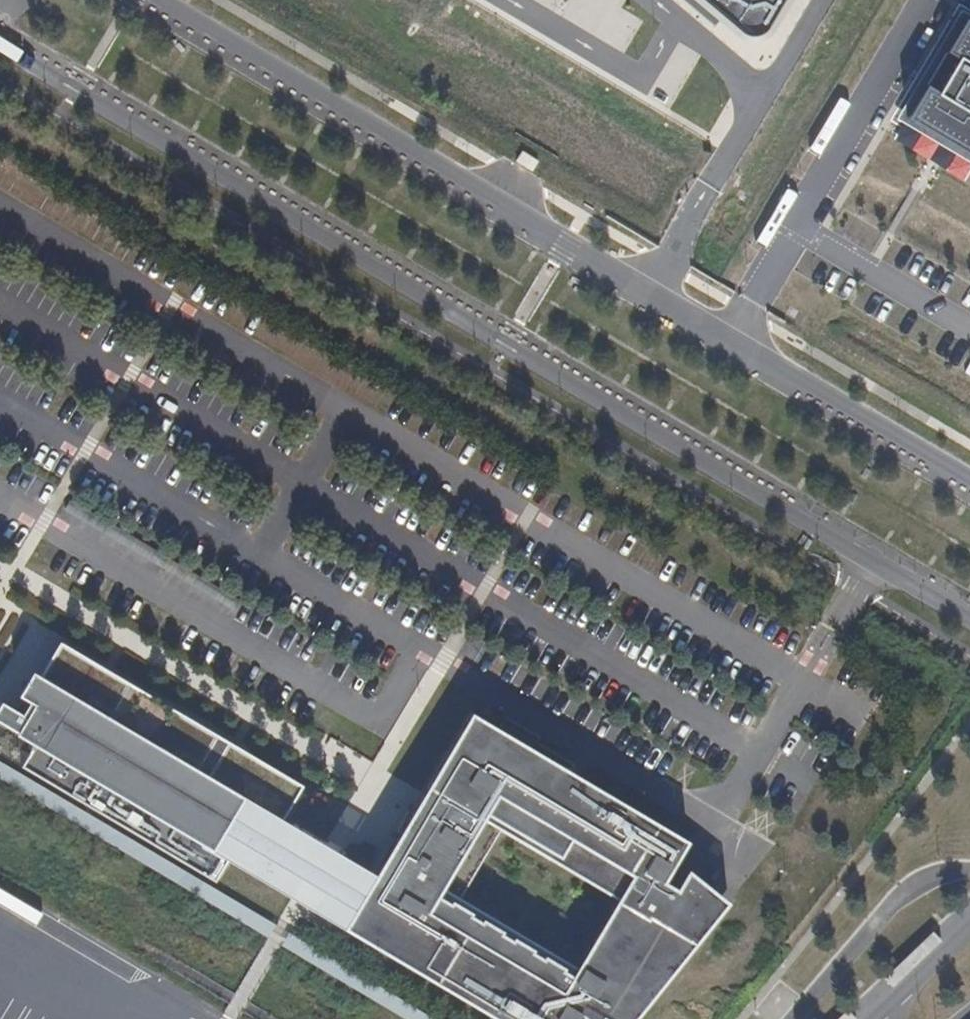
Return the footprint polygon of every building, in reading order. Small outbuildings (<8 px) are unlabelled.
[(619,0),(577,0),(567,24),(628,51),(642,18),(616,7),(619,0)] [(740,30),(756,37),(771,30),(788,0),(704,0),(740,30)] [(965,19),(907,114),(969,153),(969,22),(965,19)] [(57,642),(32,685),(35,687),(19,714),(0,703),(0,725),(32,744),(19,767),(214,881),(227,859),(248,871),(279,819),(299,784),(57,642)] [(725,901),(684,867),(673,887),(661,880),(684,840),(467,711),(408,811),(397,830),(371,874),(339,926),(496,1018),(578,1018),(580,1016),(586,1018),(631,1018),(725,901)] [(410,1018),(431,1018),(0,765),(0,778),(410,1018)] [(392,827),(397,830),(408,811),(404,808),(392,827)] [(279,819),(248,871),(339,926),(371,874),(279,819)]
